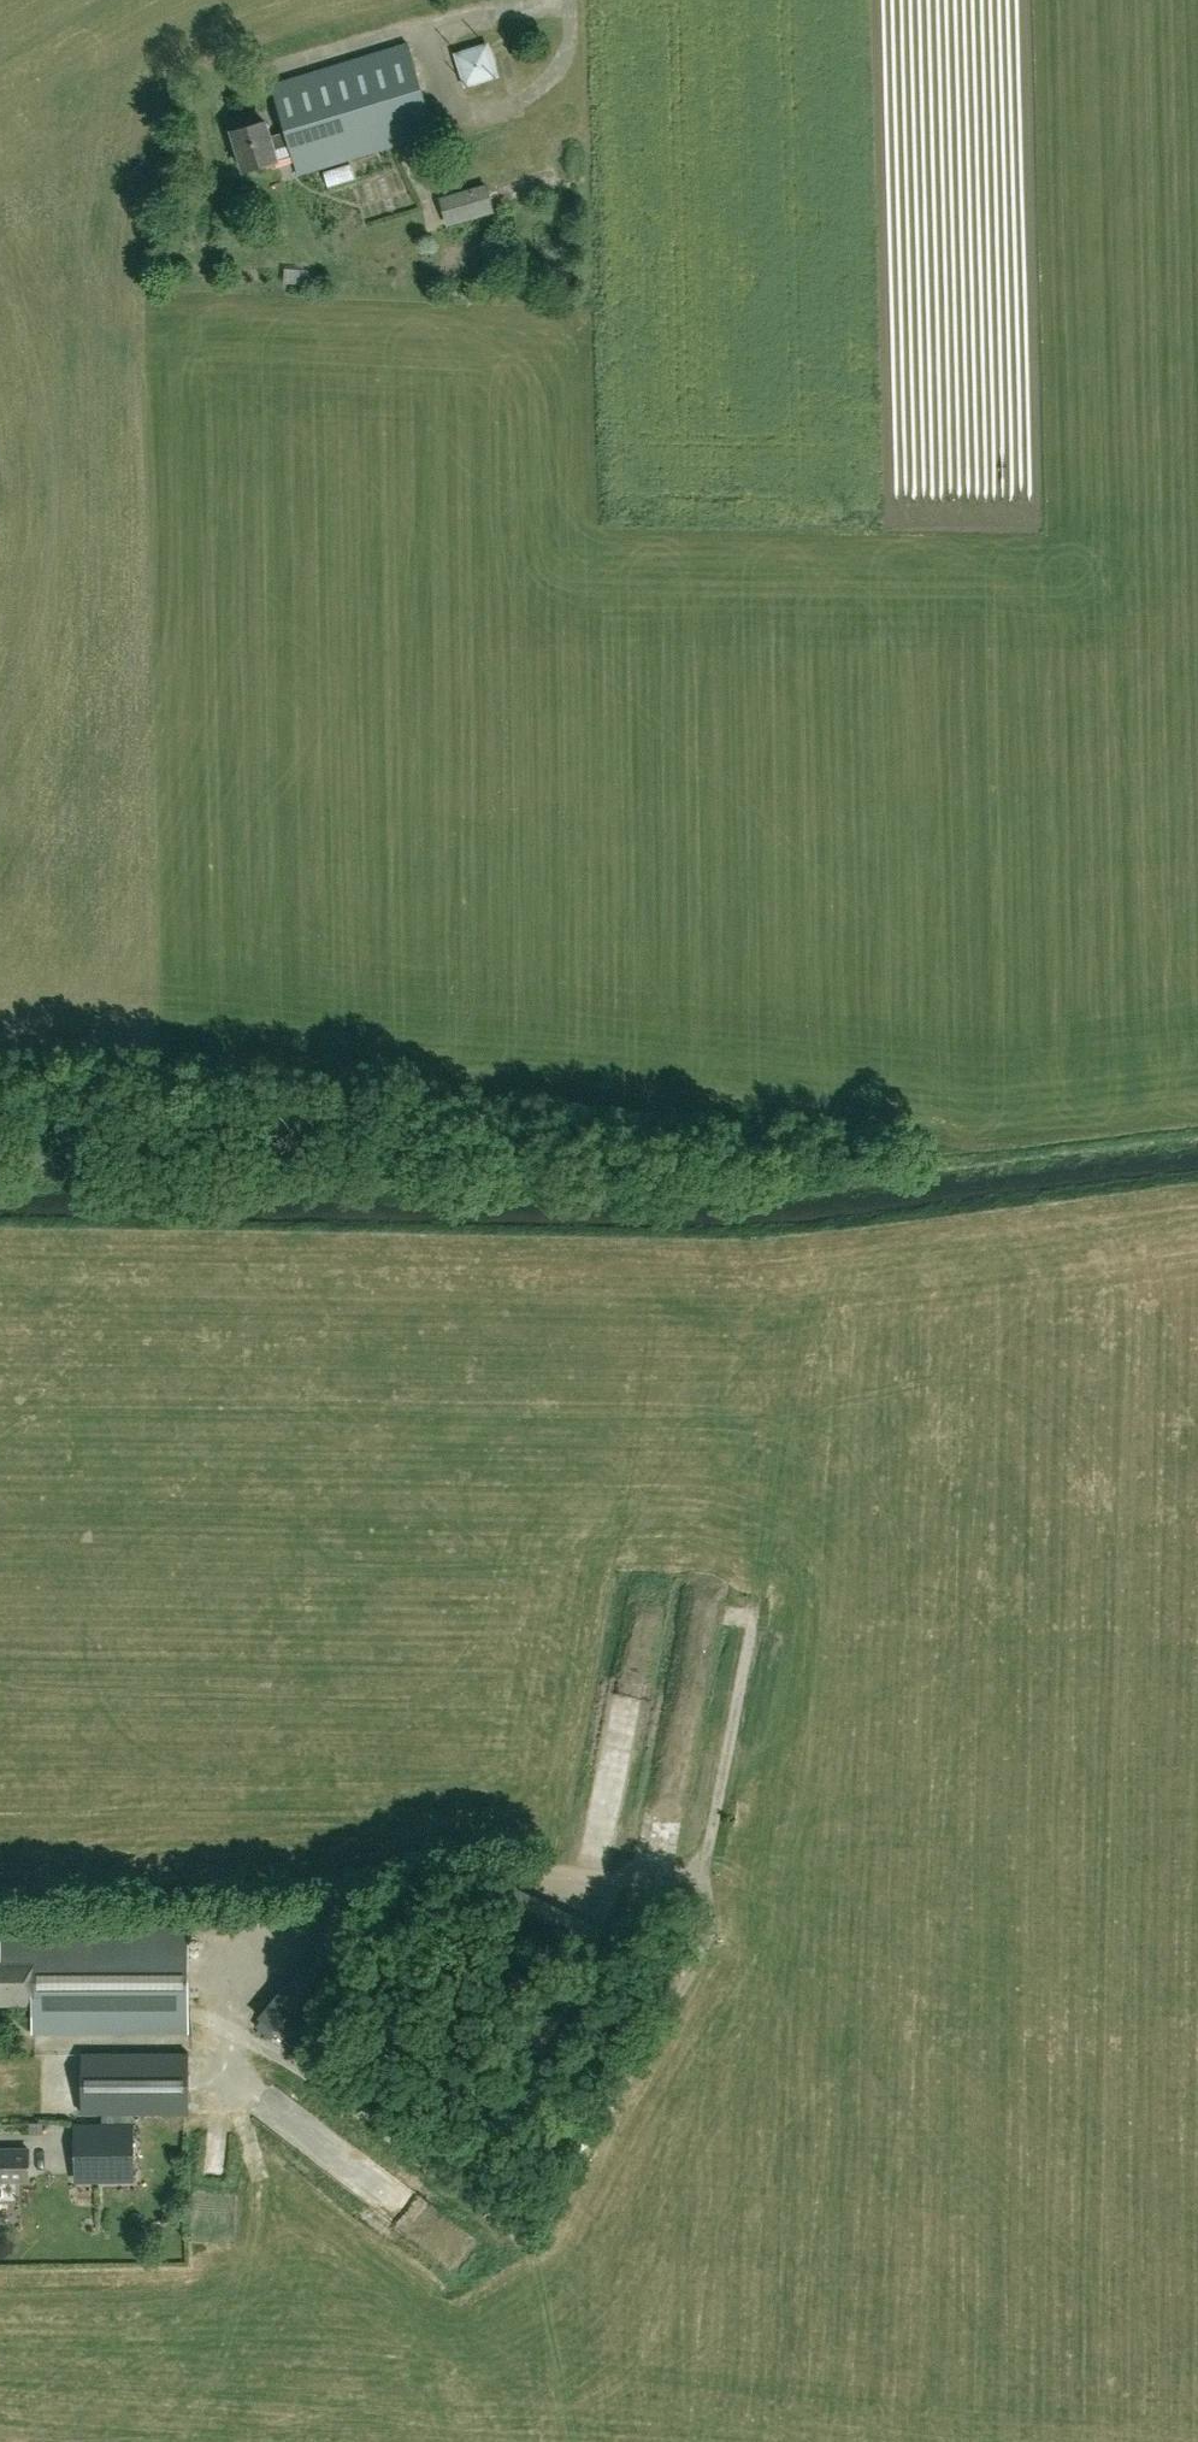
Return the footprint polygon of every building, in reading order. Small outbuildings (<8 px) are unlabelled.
[(285,132),(289,145),(298,175),(435,135),(408,44),(271,85),(285,132)] [(454,48),(455,85),(485,83),(483,46),(454,48)] [(273,149),(289,145),(285,132),(269,136),(265,121),(232,131),(243,171),(276,161),(273,149)] [(357,1905),(257,2019),(294,2051),(394,1936),(357,1905)] [(34,2007),(34,2030),(185,2030),(189,1927),(3,1927),(3,1951),(0,1951),(0,2006),(34,2007)] [(84,2112),(190,2112),(190,2054),(83,2055),(84,2112)] [(135,2161),(135,2123),(77,2123),(77,2162),(135,2161)] [(199,2148),(200,2175),(221,2174),(221,2147),(199,2148)] [(29,2182),(30,2151),(0,2151),(0,2181),(29,2182)]
